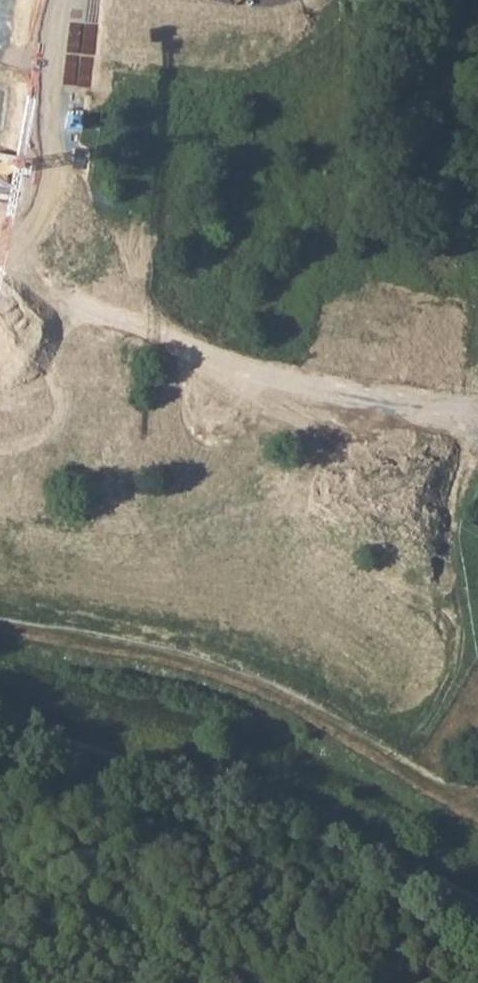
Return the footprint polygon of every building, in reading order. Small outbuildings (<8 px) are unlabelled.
[(23,0),(0,0),(0,143),(23,0)]
